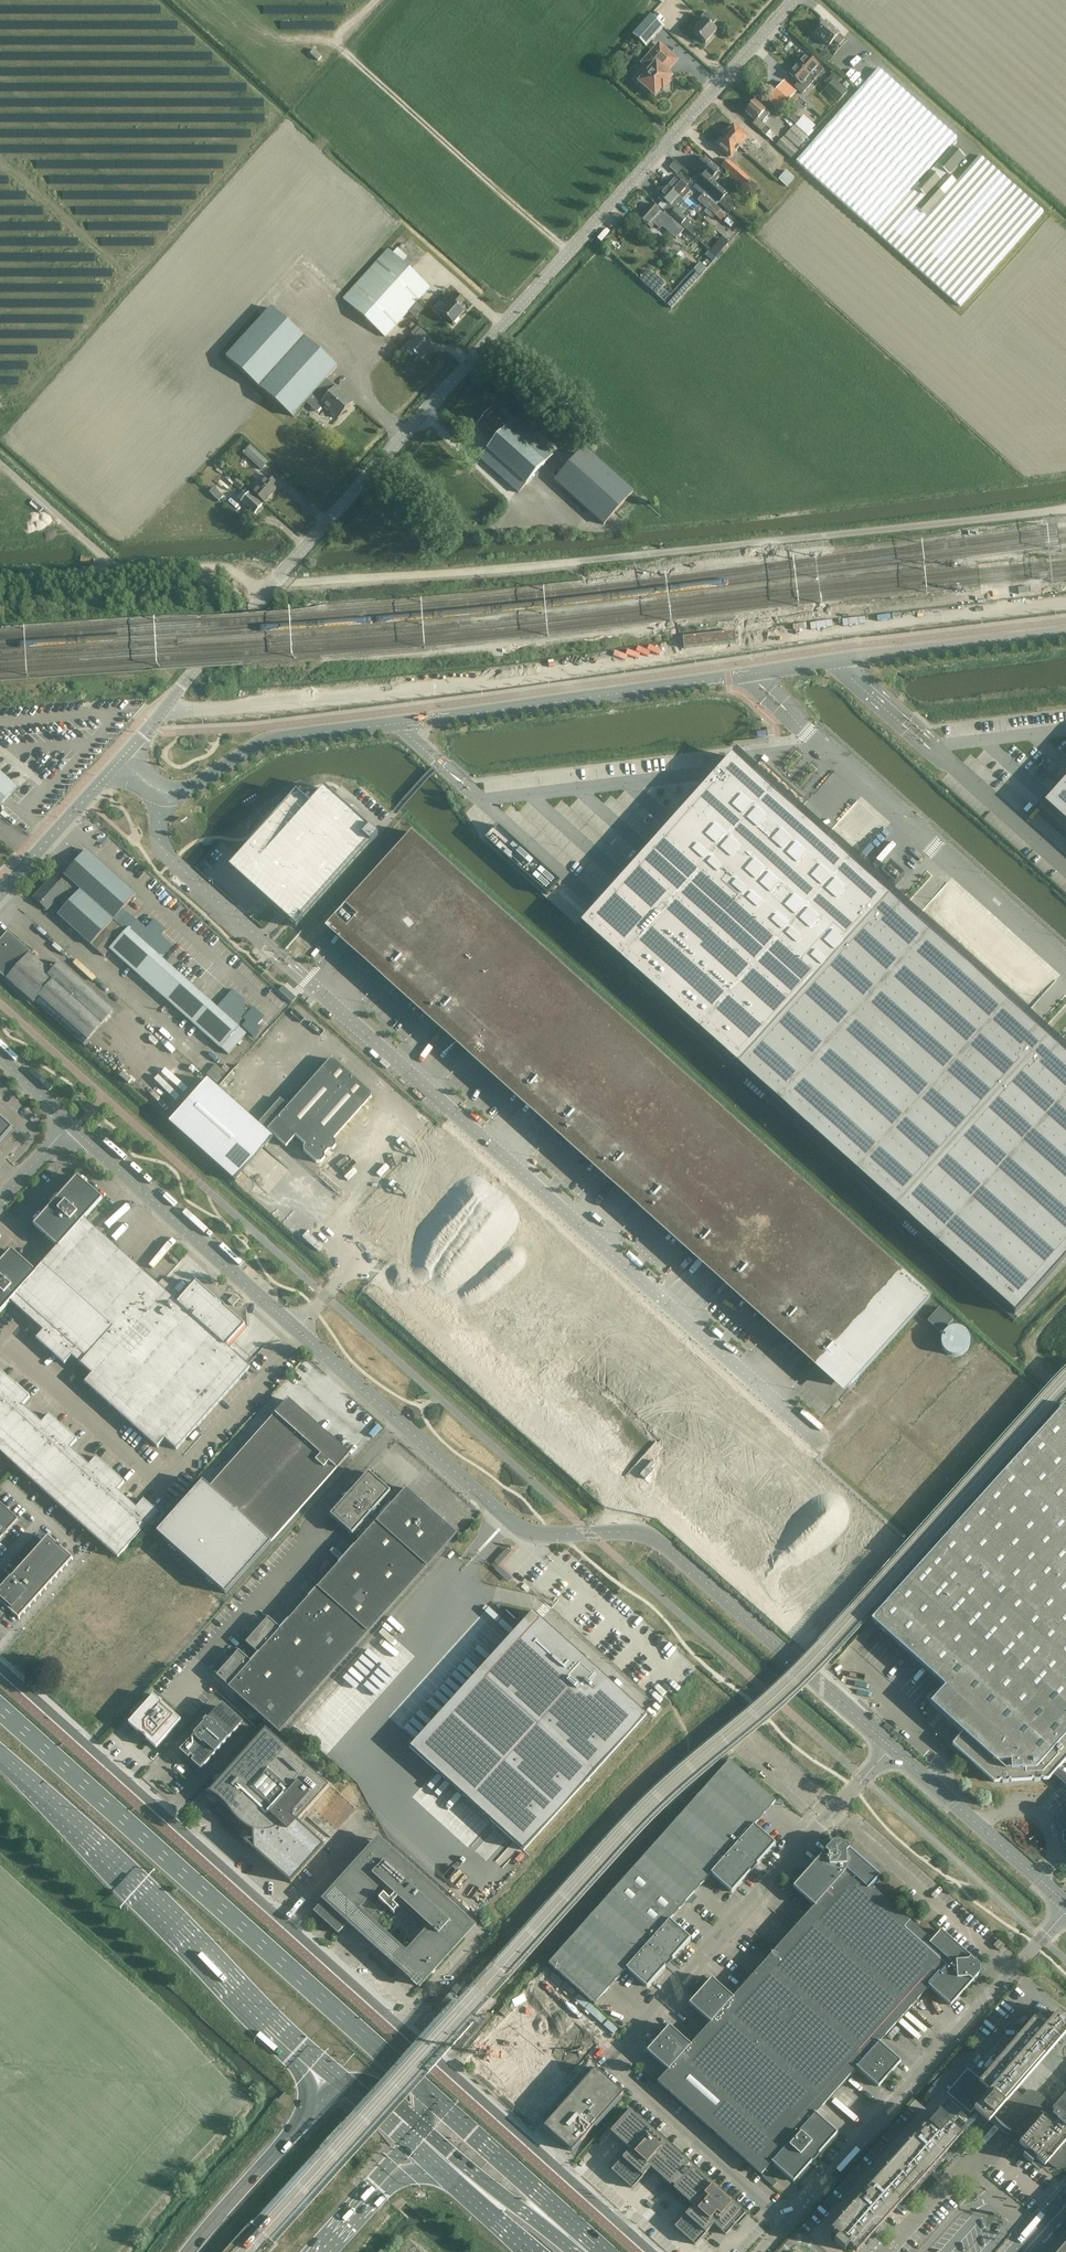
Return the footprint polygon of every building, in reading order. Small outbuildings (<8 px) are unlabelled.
[(705,43),(717,31),(712,26),(717,21),(707,12),(701,17),(704,20),(693,32),(705,43)] [(646,47),(664,27),(651,15),(633,35),(646,47)] [(839,46),(844,40),(839,36),(839,35),(825,22),(814,34),(829,47),(833,41),(839,46)] [(660,45),(643,63),(651,70),(645,77),(643,75),(639,75),(636,79),(636,83),(643,89),(647,89),(655,96),(661,88),(663,90),(669,84),(667,82),(671,78),(666,73),(666,68),(674,58),(660,45)] [(318,61),(322,57),(314,49),(310,54),(318,61)] [(806,54),(797,64),(815,80),(824,70),(806,54)] [(815,80),(797,64),(788,73),(798,82),(794,87),(803,95),(815,80)] [(796,161),(874,231),(960,306),(1043,212),(979,156),(956,182),(927,214),(917,206),(915,208),(904,198),(956,138),(878,69),(796,161)] [(848,92),(838,83),(842,78),(835,72),(825,82),(829,85),(824,91),(812,103),(821,111),(833,99),(838,103),(848,92)] [(746,111),(756,120),(752,124),(761,132),(771,141),(776,135),(766,126),(762,122),(768,116),(764,112),(765,110),(755,101),(746,111)] [(793,123),(796,125),(806,135),(811,129),(801,120),(799,122),(796,119),(793,123)] [(734,124),(725,135),(739,148),(749,137),(734,124)] [(798,148),(807,137),(794,125),(785,136),(798,148)] [(739,148),(725,135),(715,146),(730,158),(739,148)] [(777,146),(792,159),(798,151),(783,138),(777,146)] [(906,196),(917,206),(927,214),(956,182),(949,176),(965,157),(952,147),(937,164),(938,166),(933,172),(931,170),(919,184),(918,183),(906,196)] [(705,157),(694,169),(702,176),(697,182),(720,202),(725,197),(712,185),(723,173),(705,157)] [(743,187),(750,180),(728,159),(721,166),(743,187)] [(670,167),(679,172),(682,167),(674,161),(670,167)] [(787,186),(794,178),(786,171),(778,179),(787,186)] [(668,185),(668,186),(679,196),(683,200),(690,191),(687,188),(687,187),(686,186),(688,184),(684,181),(685,178),(681,174),(678,175),(676,178),(676,177),(673,180),(671,180),(668,184),(668,185)] [(683,200),(679,196),(668,186),(660,195),(660,196),(658,198),(668,206),(664,211),(685,229),(691,222),(676,209),(683,201),(683,200)] [(730,212),(735,207),(731,203),(726,209),(730,212)] [(673,236),(680,228),(669,219),(668,219),(651,204),(639,217),(652,228),(655,225),(660,229),(662,226),(673,236)] [(718,256),(730,240),(723,235),(711,250),(718,256)] [(706,267),(714,257),(698,242),(689,252),(701,262),(693,271),(698,276),(706,267)] [(386,337),(430,288),(388,250),(344,299),(386,337)] [(649,268),(640,278),(656,293),(665,284),(649,268)] [(453,325),(465,312),(460,307),(465,302),(454,292),(453,293),(451,291),(447,296),(450,298),(449,299),(452,302),(441,313),(453,325)] [(409,311),(416,317),(424,308),(418,302),(409,311)] [(338,419),(353,403),(336,387),(336,388),(327,379),(338,367),(272,308),(228,357),(293,416),(306,402),(317,412),(323,406),(338,419)] [(421,361),(431,349),(426,345),(431,339),(421,330),(416,335),(419,338),(408,350),(421,361)] [(477,426),(494,442),(495,442),(480,459),(518,493),(552,455),(514,421),(509,426),(492,410),(477,426)] [(261,469),(268,462),(250,446),(243,453),(261,469)] [(604,525),(632,493),(583,449),(554,481),(604,525)] [(241,490),(245,485),(239,479),(240,477),(236,474),(230,480),(241,490)] [(273,487),(276,483),(269,476),(266,480),(265,479),(253,493),(265,503),(276,490),(273,487)] [(255,514),(262,505),(245,490),(238,499),(255,514)] [(736,641),(735,631),(683,637),(684,648),(693,647),(736,643),(736,641)] [(730,757),(581,924),(739,1066),(889,899),(890,899),(730,757)] [(17,787),(0,772),(0,807),(17,787)] [(1044,805),(1065,825),(1065,780),(1044,805)] [(374,838),(322,792),(308,809),(293,795),(225,871),(292,930),(374,838)] [(412,832),(333,920),(852,1385),(930,1297),(412,832)] [(52,877),(34,897),(47,909),(58,898),(67,906),(59,915),(97,949),(104,956),(110,949),(221,1048),(229,1054),(238,1044),(240,1046),(244,1042),(241,1040),(247,1034),(237,1025),(243,1019),(245,1017),(237,1010),(242,1003),(245,1000),(233,990),(217,1007),(162,958),(173,946),(161,936),(166,930),(154,919),(146,929),(123,909),(136,895),(123,883),(110,871),(87,850),(65,875),(65,876),(58,883),(52,877)] [(962,885),(960,887),(969,897),(965,901),(975,912),(982,906),(962,885)] [(889,899),(739,1066),(896,1209),(1047,1041),(889,899)] [(8,932),(0,941),(0,973),(33,1002),(35,1001),(84,1044),(113,1011),(59,963),(51,972),(29,953),(30,952),(8,932)] [(1047,1041),(896,1209),(1014,1315),(1065,1257),(1065,1058),(1047,1041)] [(287,1147),(292,1141),(296,1137),(305,1145),(304,1147),(304,1152),(317,1163),(322,1163),(325,1159),(325,1155),(329,1151),(333,1151),(336,1146),(336,1141),(334,1140),(372,1098),(372,1093),(334,1060),(330,1060),(289,1106),(281,1099),(259,1123),(287,1147)] [(217,1082),(226,1071),(215,1063),(207,1075),(217,1082)] [(207,1080),(169,1123),(219,1167),(235,1181),(243,1172),(265,1148),(273,1139),(207,1080)] [(12,1128),(0,1116),(0,1141),(12,1128)] [(436,1126),(354,1219),(371,1235),(382,1244),(533,1380),(551,1359),(552,1360),(553,1359),(559,1364),(563,1360),(568,1354),(574,1360),(661,1437),(657,1442),(663,1446),(662,1448),(663,1449),(640,1475),(819,1635),(901,1543),(436,1126)] [(0,1263),(0,1314),(11,1302),(43,1331),(35,1339),(64,1365),(72,1356),(92,1374),(84,1383),(157,1448),(164,1440),(176,1451),(198,1426),(250,1369),(226,1347),(244,1327),(195,1283),(177,1303),(84,1220),(102,1200),(77,1177),(33,1226),(57,1248),(35,1272),(11,1251),(0,1263)] [(234,1295),(228,1301),(233,1306),(239,1299),(234,1295)] [(940,1308),(929,1321),(941,1332),(952,1320),(940,1308)] [(118,1558),(159,1513),(143,1500),(136,1508),(117,1491),(125,1483),(96,1457),(88,1465),(70,1448),(77,1440),(48,1415),(41,1423),(23,1406),(30,1398),(2,1373),(0,1374),(0,1452),(118,1558)] [(271,1542),(347,1458),(285,1402),(209,1487),(203,1482),(157,1533),(225,1594),(271,1543),(271,1542)] [(945,1687),(930,1703),(963,1733),(952,1745),(994,1782),(1048,1780),(1053,1773),(1058,1777),(1063,1772),(1058,1768),(1065,1759),(1065,1409),(1063,1407),(871,1621),(945,1687)] [(207,1416),(198,1426),(205,1432),(214,1422),(207,1416)] [(352,1535),(353,1534),(360,1540),(356,1545),(288,1621),(339,1666),(446,1545),(456,1534),(406,1489),(380,1518),(373,1511),(390,1493),(368,1473),(330,1516),(352,1535)] [(3,1536),(18,1520),(0,1503),(0,1540),(3,1536)] [(41,1545),(8,1582),(0,1575),(0,1624),(10,1613),(19,1620),(73,1560),(48,1537),(41,1545)] [(500,1616),(505,1611),(498,1604),(490,1613),(511,1632),(514,1629),(500,1616)] [(533,1612),(410,1748),(524,1851),(647,1715),(533,1612)] [(339,1666),(288,1621),(280,1630),(267,1618),(245,1644),(258,1655),(309,1699),(339,1666)] [(363,1702),(370,1707),(414,1654),(385,1630),(336,1690),(340,1693),(345,1688),(363,1702)] [(258,1655),(251,1663),(238,1651),(216,1676),(229,1688),(279,1733),(309,1699),(258,1655)] [(156,1748),(181,1721),(153,1696),(128,1724),(139,1733),(137,1735),(144,1741),(146,1739),(156,1748)] [(203,1768),(241,1726),(219,1707),(182,1749),(203,1768)] [(297,1822),(330,1786),(266,1730),(210,1792),(208,1792),(208,1793),(212,1795),(218,1801),(210,1810),(291,1883),(324,1846),(297,1822)] [(595,2005),(595,2004),(626,1970),(647,1988),(691,1939),(670,1920),(710,1875),(731,1893),(775,1844),(755,1826),(775,1802),(729,1761),(549,1964),(595,2005)] [(668,2071),(661,2078),(657,2083),(761,2175),(771,2163),(793,2183),(837,2134),(815,2114),(856,2068),(878,2088),(900,2063),(878,2043),(928,1987),(950,2007),(983,1970),(940,1931),(930,1941),(870,1887),(879,1877),(836,1838),(793,1887),(814,1907),(733,1998),(711,1978),(689,2004),(710,2023),(690,2045),(669,2026),(646,2051),(668,2071)] [(381,1860),(369,1850),(340,1882),(338,1883),(337,1884),(336,1885),(336,1887),(314,1912),(338,1934),(349,1922),(379,1928),(377,1939),(382,1919),(389,1910),(394,1914),(399,1909),(394,1904),(397,1901),(427,1928),(395,1964),(420,1986),(431,1973),(433,1973),(434,1972),(435,1970),(436,1969),(474,1926),(389,1850),(381,1860)] [(999,1951),(1004,1946),(998,1940),(993,1945),(999,1951)] [(468,1982),(472,1978),(468,1974),(465,1977),(464,1978),(468,1982)] [(452,1992),(456,1996),(461,1990),(457,1986),(452,1992)] [(531,2115),(596,2042),(536,1988),(471,2061),(531,2115)] [(510,2011),(505,2006),(499,2012),(505,2017),(510,2011)] [(946,2093),(970,2113),(975,2107),(979,2103),(985,2109),(993,2116),(996,2113),(1001,2117),(1007,2123),(1014,2128),(1011,2131),(1021,2140),(1026,2134),(1029,2137),(1018,2150),(1043,2172),(1049,2165),(1051,2166),(1053,2168),(1056,2169),(1059,2169),(1061,2169),(1064,2168),(1065,2167),(1065,2092),(1052,2108),(1056,2111),(1052,2116),(1046,2111),(1047,2103),(1043,2097),(1036,2092),(1030,2090),(1027,2090),(1022,2096),(1016,2090),(1065,2033),(1065,2023),(1056,2014),(1044,2027),(1034,2018),(984,2075),(982,2073),(978,2078),(967,2069),(946,2093)] [(572,2151),(623,2093),(595,2069),(544,2126),(572,2151)] [(831,2230),(838,2237),(834,2241),(845,2251),(849,2246),(856,2251),(857,2251),(900,2204),(901,2205),(902,2205),(903,2206),(942,2162),(942,2163),(965,2137),(963,2135),(985,2109),(979,2103),(975,2107),(978,2110),(967,2121),(958,2132),(951,2125),(952,2124),(939,2112),(938,2113),(937,2112),(936,2111),(935,2112),(936,2113),(918,2133),(898,2155),(876,2180),(875,2179),(874,2180),(875,2181),(831,2230)] [(669,2147),(649,2129),(629,2111),(610,2132),(631,2150),(612,2171),(632,2189),(650,2168),(669,2186),(670,2186),(671,2185),(674,2188),(689,2171),(686,2169),(689,2165),(669,2147)] [(675,2227),(695,2245),(713,2225),(726,2236),(745,2214),(692,2167),(689,2171),(674,2188),(673,2189),(693,2207),(675,2227)]
